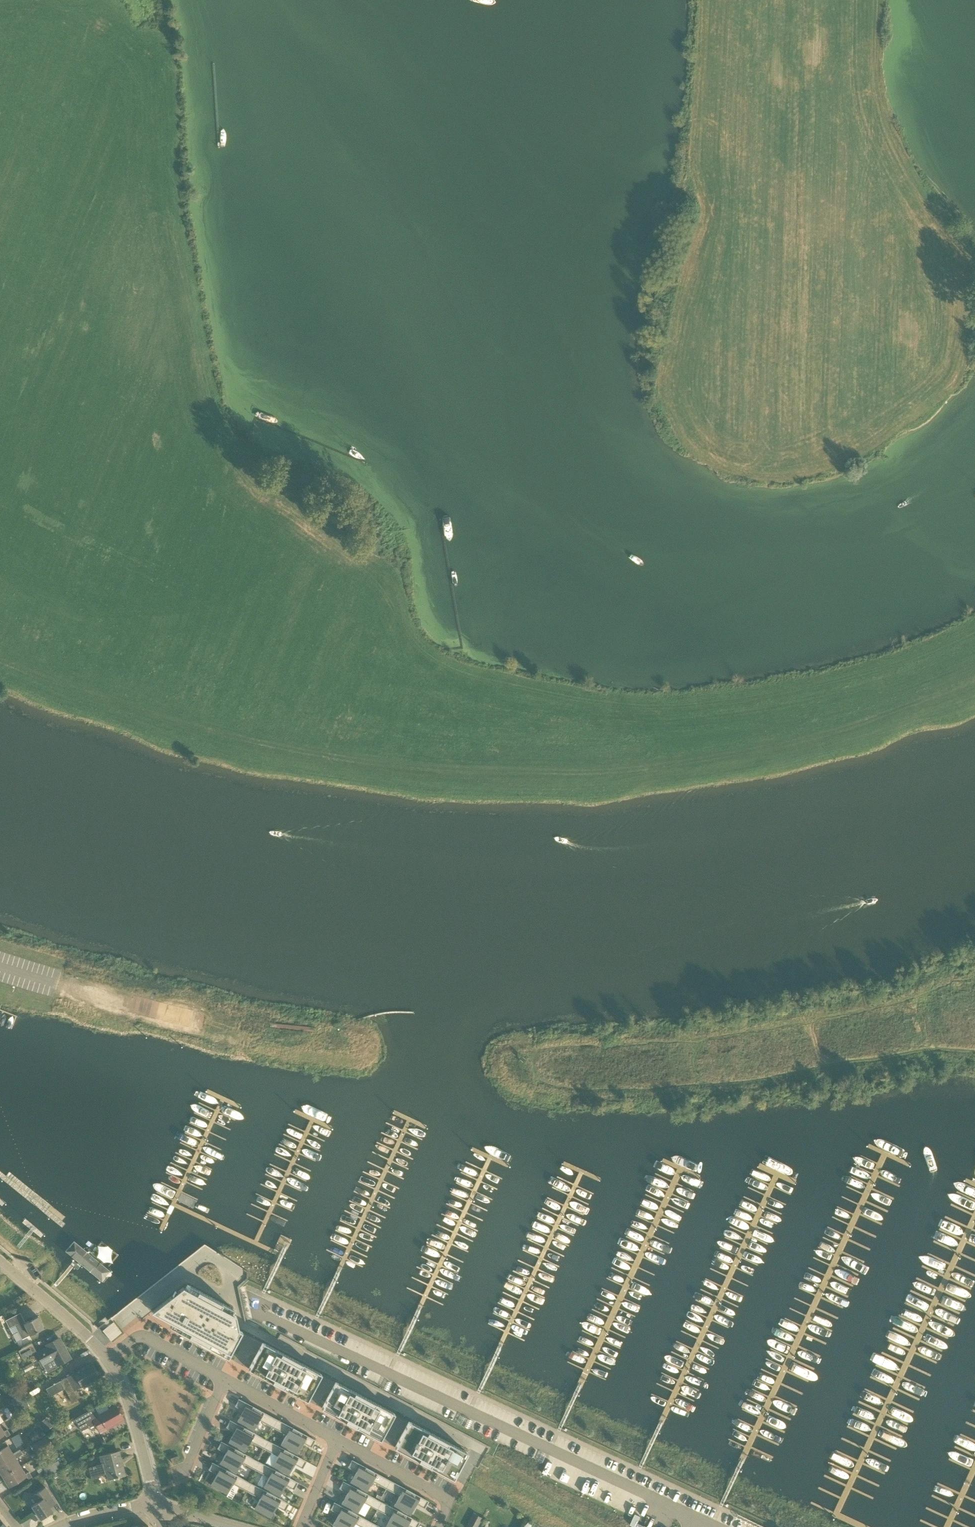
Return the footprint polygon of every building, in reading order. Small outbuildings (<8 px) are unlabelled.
[(46,1235),(27,1220),(23,1224),(42,1239),(46,1235)] [(113,1272),(75,1240),(63,1253),(101,1286),(113,1272)] [(109,1303),(97,1320),(99,1321),(112,1302),(113,1303),(149,1273),(138,1261),(100,1292),(109,1302),(109,1303)] [(182,1288),(152,1312),(179,1326),(177,1330),(228,1358),(242,1332),(238,1330),(236,1316),(231,1314),(234,1309),(187,1285),(185,1289),(182,1288)] [(15,1325),(22,1339),(44,1329),(38,1316),(26,1323),(21,1313),(6,1320),(10,1328),(15,1325)] [(107,1336),(118,1328),(114,1322),(103,1331),(107,1336)] [(122,1333),(118,1328),(107,1336),(111,1341),(122,1333)] [(52,1345),(37,1353),(43,1365),(56,1358),(60,1365),(70,1359),(59,1338),(51,1343),(52,1345)] [(320,1374),(262,1343),(248,1369),(307,1400),(320,1374)] [(23,1359),(36,1351),(32,1344),(19,1351),(23,1359)] [(85,1385),(100,1377),(92,1363),(60,1381),(62,1383),(65,1389),(72,1402),(81,1397),(80,1396),(77,1389),(85,1385)] [(49,1396),(63,1388),(59,1380),(44,1388),(49,1396)] [(393,1413),(335,1381),(321,1407),(379,1438),(393,1413)] [(22,1394),(11,1399),(19,1413),(29,1408),(22,1394)] [(259,1419),(272,1426),(276,1419),(239,1399),(235,1405),(244,1410),(243,1413),(242,1413),(237,1421),(253,1429),(259,1419)] [(75,1419),(77,1424),(81,1430),(95,1423),(100,1432),(124,1419),(116,1406),(99,1415),(95,1408),(75,1419)] [(44,1432),(52,1427),(47,1418),(39,1423),(44,1432)] [(314,1440),(276,1419),(272,1426),(286,1434),(281,1444),(297,1453),(301,1444),(300,1444),(301,1441),(311,1446),(314,1440)] [(264,1448),(267,1441),(230,1420),(226,1427),(235,1432),(234,1434),(233,1434),(228,1442),(244,1451),(250,1440),(264,1448)] [(466,1451),(408,1420),(394,1446),(418,1459),(452,1477),(466,1451)] [(6,1435),(7,1437),(11,1435),(8,1430),(4,1432),(0,1425),(0,1438),(6,1435)] [(33,1442),(41,1438),(38,1431),(29,1436),(33,1442)] [(19,1434),(11,1438),(15,1445),(17,1447),(24,1443),(19,1434)] [(38,1455),(54,1446),(48,1436),(32,1445),(38,1455)] [(241,1461),(255,1469),(259,1462),(221,1441),(218,1448),(227,1453),(225,1455),(224,1455),(220,1463),(235,1472),(241,1461)] [(305,1461),(267,1441),(264,1448),(277,1455),(272,1465),(288,1474),(292,1466),(291,1465),(292,1462),(302,1467),(305,1461)] [(22,1452),(20,1450),(13,1454),(8,1446),(0,1451),(0,1465),(22,1452)] [(126,1476),(123,1466),(121,1467),(119,1460),(122,1460),(119,1451),(100,1456),(102,1464),(89,1468),(92,1478),(97,1477),(96,1474),(106,1472),(109,1480),(115,1478),(115,1479),(126,1476)] [(21,1467),(16,1459),(23,1454),(22,1452),(0,1465),(0,1473),(3,1478),(21,1467)] [(371,1479),(385,1487),(389,1480),(351,1459),(348,1466),(357,1471),(356,1474),(355,1473),(350,1481),(366,1490),(371,1479)] [(57,1471),(63,1468),(59,1461),(46,1468),(51,1475),(52,1474),(57,1471)] [(233,1482),(247,1490),(250,1483),(213,1462),(209,1469),(218,1474),(217,1476),(216,1476),(211,1484),(227,1493),(233,1482)] [(297,1482),(259,1462),(255,1469),(269,1476),(263,1486),(279,1495),(283,1487),(282,1486),(284,1483),(293,1488),(297,1482)] [(39,1474),(43,1471),(39,1465),(35,1468),(39,1474)] [(21,1467),(3,1478),(10,1488),(27,1477),(28,1479),(32,1477),(29,1472),(26,1474),(21,1467)] [(427,1500),(389,1480),(385,1487),(399,1494),(394,1504),(409,1513),(414,1505),(413,1504),(414,1501),(424,1506),(427,1500)] [(363,1500),(376,1508),(380,1501),(343,1481),(339,1487),(348,1492),(347,1495),(346,1494),(341,1503),(357,1511),(363,1500)] [(288,1503),(250,1483),(247,1490),(260,1497),(255,1507),(271,1516),(275,1508),(274,1507),(275,1504),(285,1509),(288,1503)] [(53,1512),(50,1507),(56,1503),(45,1487),(33,1496),(38,1502),(32,1506),(41,1520),(53,1512)] [(380,1501),(376,1508),(390,1515),(385,1526),(387,1526),(405,1526),(404,1525),(405,1522),(414,1526),(415,1526),(418,1521),(380,1501)] [(364,1526),(369,1526),(372,1522),(334,1502),(330,1508),(340,1513),(338,1516),(337,1515),(333,1523),(339,1526),(351,1526),(354,1521),(364,1526)] [(474,1514),(467,1526),(478,1526),(482,1519),(474,1514)] [(656,1523),(661,1526),(664,1520),(659,1517),(656,1523)]
